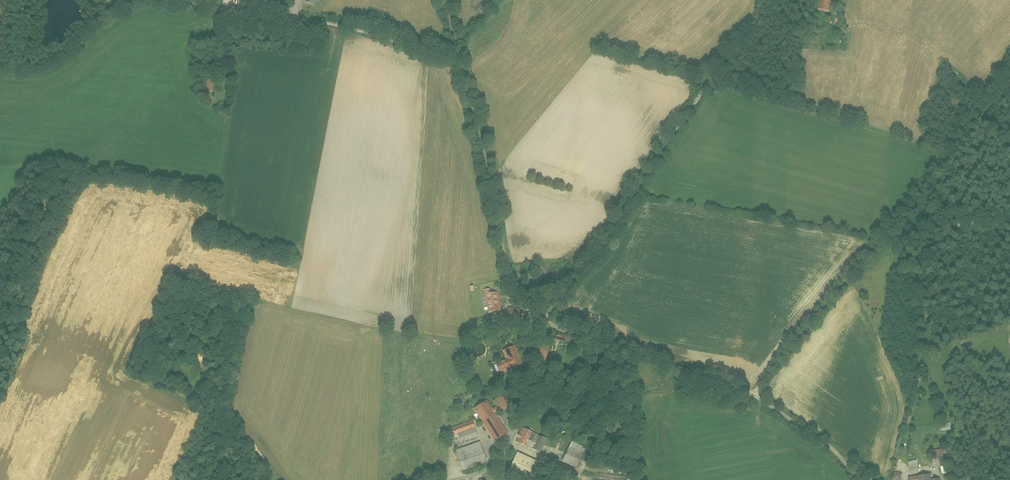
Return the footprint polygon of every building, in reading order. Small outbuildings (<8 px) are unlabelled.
[(818,10),(829,12),(831,0),(819,0),(818,10)] [(206,96),(217,93),(213,80),(202,84),(206,96)] [(484,294),(488,314),(501,312),(497,292),(484,294)] [(507,309),(506,320),(522,322),(523,311),(507,309)] [(556,335),(554,343),(564,346),(566,337),(556,335)] [(549,346),(537,344),(534,362),(546,364),(549,346)] [(521,366),(516,354),(513,347),(504,351),(507,358),(494,364),(499,375),(521,366)] [(493,415),(498,412),(499,413),(507,408),(501,398),(493,402),(496,408),(491,411),(486,402),(472,411),(491,444),(506,435),(493,415)] [(525,448),(526,446),(532,448),(530,452),(539,456),(546,442),(536,438),(534,443),(529,441),(531,435),(521,430),(515,444),(525,448)] [(450,439),(461,473),(485,465),(474,431),(450,439)] [(561,460),(577,467),(584,450),(568,443),(561,460)] [(936,452),(940,476),(948,474),(944,451),(936,452)] [(516,455),(508,470),(528,479),(536,464),(516,455)]
